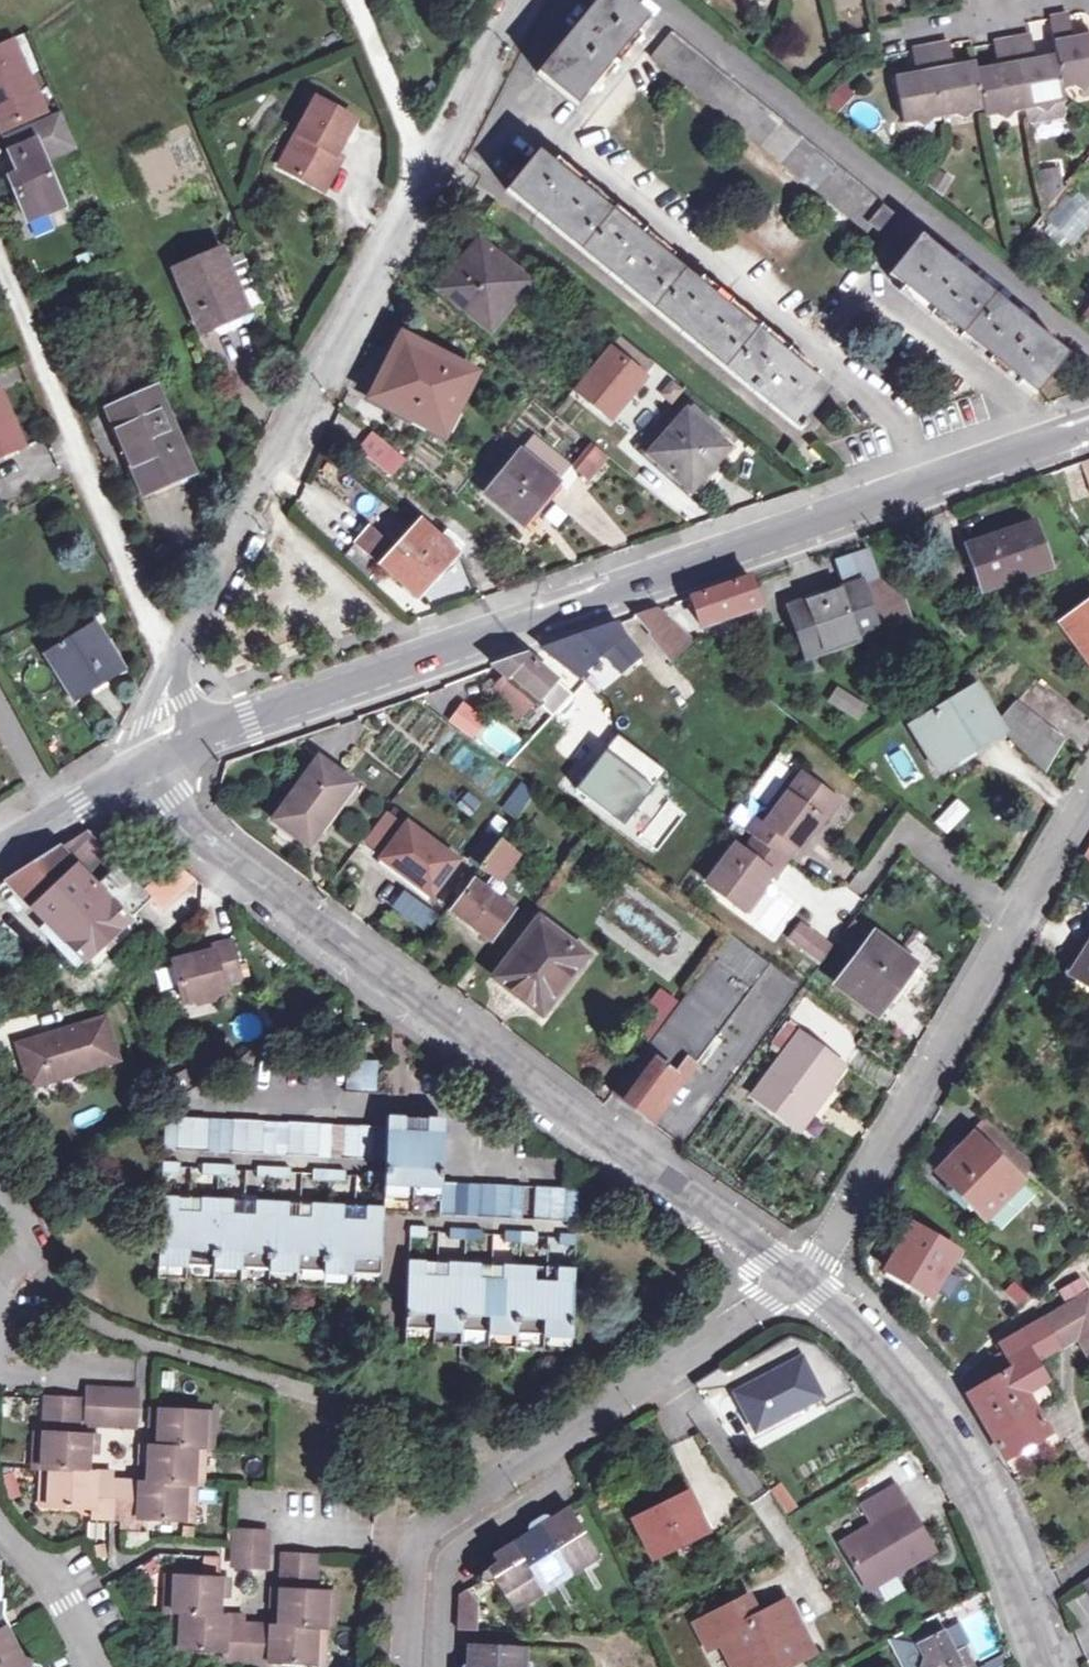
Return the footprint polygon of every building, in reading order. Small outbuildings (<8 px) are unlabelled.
[(576,104),(648,16),(629,0),(596,0),(536,72),(576,104)] [(1075,39),(1070,16),(1048,20),(1055,58),(1034,61),(1030,37),(997,43),(1002,68),(978,73),(976,62),(953,66),(949,43),(914,49),(918,73),(895,78),(904,122),(984,107),(986,115),(1063,101),(1061,86),(1088,81),(1088,36),(1075,39)] [(673,34),(654,57),(882,243),(902,221),(673,34)] [(0,43),(0,111),(7,128),(45,111),(12,37),(0,43)] [(821,99),(836,114),(854,96),(839,81),(821,99)] [(354,121),(316,100),(279,168),(317,189),(354,121)] [(20,127),(27,143),(10,151),(6,140),(0,142),(0,157),(4,166),(0,168),(0,180),(18,221),(25,218),(26,220),(63,204),(38,145),(68,132),(59,111),(20,127)] [(20,127),(3,134),(6,140),(10,151),(27,143),(20,127)] [(509,189),(802,431),(808,423),(805,420),(830,389),(540,151),(509,189)] [(1088,229),(1088,214),(1066,194),(1044,219),(1074,246),(1088,229)] [(920,235),(888,274),(1035,394),(1067,355),(920,235)] [(530,282),(479,240),(441,288),(491,331),(530,282)] [(246,310),(225,264),(219,250),(175,270),(202,329),(246,310)] [(225,264),(246,310),(263,303),(242,257),(225,264)] [(442,432),(471,374),(404,339),(375,400),(442,432)] [(645,361),(620,340),(575,392),(609,420),(644,378),(637,371),(645,361)] [(169,479),(167,475),(188,466),(178,443),(181,441),(172,420),(167,422),(154,388),(136,396),(130,379),(102,391),(109,408),(107,409),(131,465),(137,462),(149,487),(169,479)] [(22,446),(0,397),(0,456),(22,446)] [(732,449),(690,413),(651,456),(693,492),(732,449)] [(395,477),(408,462),(374,433),(361,448),(395,477)] [(485,494),(523,525),(572,466),(535,435),(485,494)] [(1088,493),(1088,457),(1080,460),(1088,493)] [(986,587),(1052,567),(1037,520),(972,541),(986,587)] [(437,540),(418,523),(394,551),(371,528),(343,559),(366,582),(381,566),(418,600),(465,546),(446,530),(437,540)] [(693,597),(701,624),(740,611),(743,620),(765,613),(752,577),(693,597)] [(800,624),(807,645),(859,626),(863,635),(914,616),(907,594),(888,578),(867,585),(866,582),(795,606),(800,624)] [(1064,621),(1088,651),(1088,601),(1064,621)] [(636,616),(650,634),(673,621),(658,609),(636,616)] [(673,621),(650,634),(675,662),(698,642),(673,621)] [(579,677),(608,646),(623,638),(617,623),(543,648),(579,677)] [(121,666),(96,624),(46,655),(72,697),(86,688),(89,692),(116,676),(113,671),(121,666)] [(807,645),(800,624),(789,628),(797,649),(807,645)] [(527,654),(493,665),(508,678),(494,694),(523,717),(542,699),(545,702),(561,686),(527,654)] [(915,724),(938,762),(981,736),(985,743),(1002,733),(965,674),(938,691),(946,705),(915,724)] [(856,719),(866,703),(833,684),(824,701),(856,719)] [(1011,741),(1045,773),(1065,740),(1016,699),(1000,718),(1014,737),(1011,741)] [(464,704),(451,721),(473,738),(486,720),(464,704)] [(981,736),(938,762),(943,770),(985,743),(981,736)] [(328,813),(350,783),(320,762),(275,823),(311,848),(332,817),(328,813)] [(825,823),(842,800),(806,773),(771,820),(761,814),(750,830),(758,837),(747,852),(739,845),(709,885),(752,917),(779,881),(775,878),(802,844),(804,845),(822,821),(825,823)] [(518,780),(498,805),(515,818),(534,794),(518,780)] [(328,813),(332,817),(354,786),(350,783),(328,813)] [(367,845),(385,858),(406,829),(388,816),(367,845)] [(385,858),(383,860),(433,897),(456,864),(407,827),(406,829),(385,858)] [(500,883),(519,858),(500,844),(482,869),(500,883)] [(78,868),(61,848),(9,882),(87,962),(153,901),(118,866),(107,877),(89,858),(78,868)] [(433,897),(383,860),(378,867),(428,904),(433,897)] [(492,941),(514,913),(475,884),(454,912),(492,941)] [(820,961),(832,940),(794,919),(782,941),(820,961)] [(497,977),(518,993),(522,988),(547,1006),(585,956),(541,921),(497,977)] [(686,1064),(697,1072),(777,964),(734,932),(615,1094),(658,1125),(688,1084),(677,1076),(686,1064)] [(883,1014),(919,965),(879,935),(843,983),(883,1014)] [(185,1003),(194,1001),(211,997),(225,993),(224,984),(240,980),(232,943),(209,948),(211,956),(195,960),(175,964),(185,1003)] [(211,956),(209,948),(194,952),(195,960),(211,956)] [(1074,974),(1088,983),(1088,948),(1074,974)] [(919,965),(883,1014),(890,1019),(926,970),(919,965)] [(653,1011),(664,1020),(678,1002),(662,990),(649,1008),(653,1011)] [(213,1003),(211,997),(194,1001),(195,1007),(213,1003)] [(664,1020),(653,1011),(632,1037),(644,1047),(664,1020)] [(58,1041),(56,1035),(19,1046),(30,1083),(46,1078),(48,1083),(117,1063),(106,1021),(66,1033),(67,1038),(58,1041)] [(847,1065),(803,1032),(755,1096),(798,1129),(847,1065)] [(67,1038),(66,1033),(56,1035),(58,1041),(67,1038)] [(344,1090),(359,1091),(373,1092),(375,1059),(346,1058),(344,1090)] [(677,1076),(688,1084),(697,1072),(686,1064),(677,1076)] [(385,1158),(387,1125),(371,1124),(166,1114),(165,1147),(385,1158)] [(387,1125),(385,1158),(384,1171),(367,1171),(367,1183),(384,1184),(437,1187),(438,1181),(441,1119),(388,1116),(387,1125)] [(987,1219),(1022,1184),(974,1137),(940,1173),(987,1219)] [(179,1173),(179,1160),(163,1160),(163,1173),(179,1173)] [(201,1174),(232,1175),(232,1163),(201,1162),(201,1174)] [(256,1177),(286,1178),(287,1166),(257,1165),(256,1177)] [(312,1180),(342,1182),(342,1169),(313,1167),(312,1180)] [(576,1189),(438,1181),(437,1187),(436,1214),(451,1214),(574,1222),(576,1189)] [(437,1187),(384,1184),(382,1207),(382,1210),(436,1214),(437,1187)] [(162,1194),(158,1260),(184,1262),(212,1264),(240,1265),(266,1267),(295,1268),(321,1270),(350,1272),(378,1273),(382,1210),(382,1207),(162,1194)] [(426,1239),(426,1227),(410,1226),(409,1238),(426,1239)] [(448,1240),(481,1241),(482,1230),(449,1228),(448,1240)] [(956,1252),(912,1228),(889,1272),(931,1295),(956,1252)] [(503,1243),(535,1244),(535,1233),(504,1231),(503,1243)] [(575,1246),(576,1235),(557,1234),(556,1245),(575,1246)] [(184,1262),(158,1260),(157,1276),(183,1277),(184,1262)] [(541,1334),(570,1336),(574,1270),(408,1261),(404,1326),(431,1328),(460,1329),(487,1331),(514,1333),(541,1334)] [(211,1279),(212,1264),(184,1262),(183,1277),(211,1279)] [(239,1280),(240,1265),(212,1264),(211,1279),(239,1280)] [(266,1282),(266,1267),(240,1265),(239,1280),(266,1282)] [(294,1284),(295,1268),(266,1267),(266,1282),(294,1284)] [(320,1285),(321,1270),(295,1268),(294,1284),(320,1285)] [(349,1287),(350,1272),(321,1270),(320,1285),(349,1287)] [(1063,1302),(989,1349),(993,1357),(970,1374),(978,1388),(970,1394),(1007,1459),(1050,1432),(1038,1411),(1059,1398),(1037,1361),(1076,1336),(1088,1355),(1088,1296),(1073,1271),(1065,1277),(1075,1295),(1063,1302)] [(377,1289),(378,1273),(350,1272),(349,1287),(377,1289)] [(1075,1295),(1065,1277),(1053,1284),(1063,1302),(1075,1295)] [(430,1341),(431,1328),(404,1326),(403,1339),(430,1341)] [(459,1343),(460,1329),(431,1328),(430,1341),(459,1343)] [(486,1344),(487,1331),(460,1329),(459,1343),(486,1344)] [(514,1346),(514,1333),(487,1331),(486,1344),(514,1346)] [(540,1347),(541,1334),(514,1333),(514,1346),(540,1347)] [(569,1349),(570,1336),(541,1334),(540,1347),(569,1349)] [(749,1432),(822,1397),(803,1359),(738,1389),(747,1409),(740,1412),(749,1432)] [(130,1420),(132,1387),(86,1384),(84,1417),(130,1420)] [(88,1510),(105,1511),(107,1477),(91,1476),(91,1468),(82,1467),(84,1449),(85,1430),(73,1430),(75,1396),(44,1393),(42,1427),(34,1426),(32,1447),(40,1449),(39,1463),(37,1482),(46,1484),(45,1499),(88,1503),(88,1510)] [(156,1424),(157,1407),(149,1406),(148,1423),(156,1424)] [(121,1487),(119,1511),(118,1519),(138,1522),(138,1514),(179,1516),(180,1499),(189,1500),(190,1483),(191,1464),(198,1464),(200,1446),(201,1427),(211,1427),(212,1411),(157,1407),(156,1424),(155,1441),(146,1441),(144,1461),(143,1479),(138,1479),(137,1488),(121,1487)] [(201,1427),(200,1446),(209,1446),(211,1427),(201,1427)] [(94,1431),(85,1430),(84,1449),(92,1450),(94,1431)] [(40,1449),(32,1447),(31,1463),(39,1463),(40,1449)] [(191,1464),(190,1483),(197,1484),(198,1464),(191,1464)] [(91,1476),(107,1477),(109,1469),(91,1468),(91,1476)] [(122,1478),(107,1477),(105,1511),(119,1511),(121,1487),(122,1478)] [(137,1488),(138,1479),(122,1478),(121,1487),(137,1488)] [(46,1484),(37,1482),(36,1499),(45,1499),(46,1484)] [(784,1514),(796,1506),(780,1482),(768,1489),(784,1514)] [(868,1588),(932,1550),(895,1487),(861,1506),(872,1523),(841,1541),(868,1588)] [(689,1491),(634,1517),(653,1556),(705,1533),(695,1514),(698,1512),(689,1491)] [(180,1499),(179,1516),(188,1517),(189,1500),(180,1499)] [(556,1525),(572,1515),(568,1509),(552,1519),(556,1525)] [(514,1551),(495,1562),(484,1568),(482,1570),(480,1572),(480,1574),(480,1575),(481,1577),(482,1579),(485,1581),(487,1581),(493,1580),(513,1612),(599,1560),(572,1515),(556,1525),(552,1519),(542,1519),(531,1525),(526,1535),(530,1542),(514,1551)] [(260,1565),(263,1533),(234,1530),(231,1562),(260,1565)] [(530,1542),(526,1535),(510,1544),(514,1551),(530,1542)] [(495,1562),(514,1551),(510,1544),(491,1555),(495,1562)] [(250,1658),(249,1666),(267,1666),(268,1660),(309,1664),(311,1645),(319,1645),(320,1629),(322,1613),(330,1613),(331,1596),(308,1593),(310,1559),(280,1557),(278,1590),(276,1610),(275,1625),(254,1624),(250,1658)] [(167,1573),(166,1592),(175,1592),(174,1610),(172,1609),(170,1628),(180,1629),(179,1646),(222,1649),(221,1656),(237,1657),(240,1622),(225,1621),(225,1613),(215,1613),(217,1596),(218,1577),(167,1573)] [(229,1578),(218,1577),(217,1596),(227,1597),(229,1578)] [(276,1610),(278,1590),(268,1589),(266,1609),(276,1610)] [(474,1604),(464,1589),(458,1594),(456,1629),(472,1630),(474,1604)] [(175,1592),(166,1592),(164,1609),(172,1609),(174,1610),(175,1592)] [(733,1666),(782,1666),(811,1653),(785,1602),(755,1616),(746,1597),(694,1623),(707,1648),(720,1641),(733,1666)] [(0,1606),(0,1624),(1,1626),(4,1624),(8,1621),(2,1606),(0,1606)] [(225,1621),(240,1622),(241,1615),(225,1613),(225,1621)] [(322,1613),(320,1629),(328,1630),(330,1613),(322,1613)] [(254,1624),(240,1622),(237,1657),(250,1658),(254,1624)] [(39,1663),(19,1653),(4,1624),(1,1626),(0,1624),(0,1666),(41,1666),(39,1663)] [(180,1629),(170,1628),(169,1645),(179,1646),(180,1629)] [(964,1647),(954,1652),(945,1630),(917,1643),(924,1658),(919,1666),(974,1666),(964,1647)] [(525,1645),(475,1642),(474,1664),(464,1663),(459,1666),(458,1666),(523,1666),(525,1645)] [(474,1664),(475,1642),(466,1642),(464,1663),(474,1664)] [(311,1645),(309,1664),(317,1664),(319,1645),(311,1645)]
